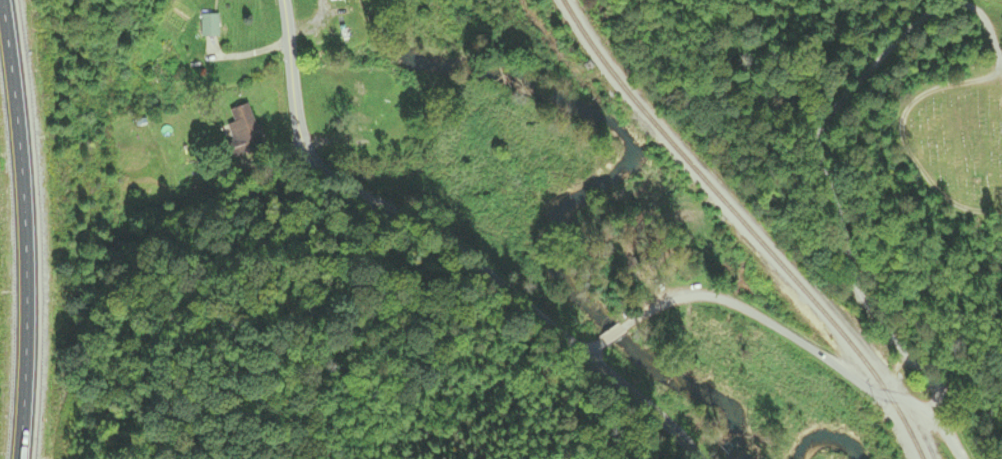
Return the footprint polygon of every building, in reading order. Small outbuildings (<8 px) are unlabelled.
[(219,15),(201,15),(201,38),(219,38),(219,15)] [(252,104),(227,112),(239,154),(264,147),(252,104)]
